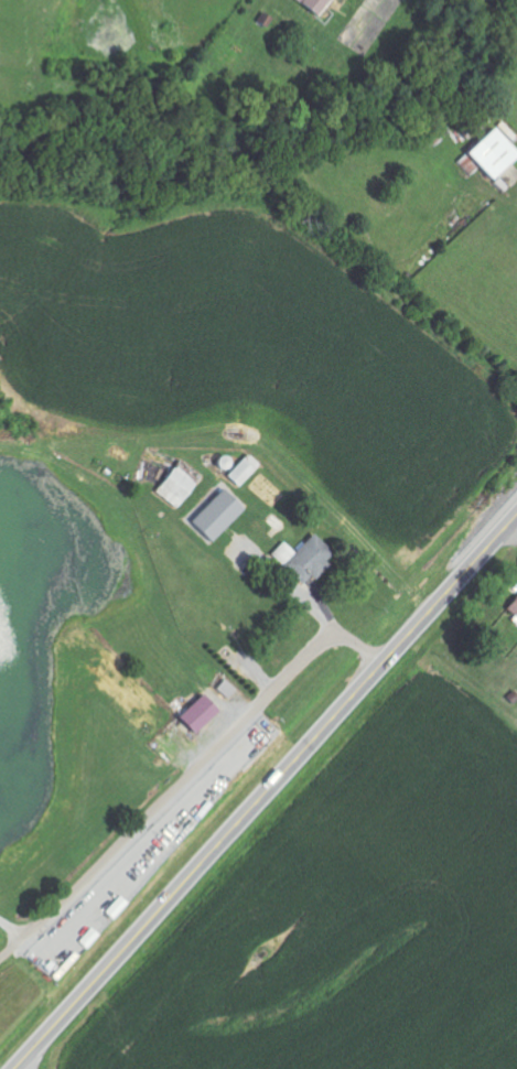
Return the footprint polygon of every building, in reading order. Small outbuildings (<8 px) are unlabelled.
[(323,18),(337,0),(300,0),(323,18)] [(516,165),(516,147),(500,129),(472,156),(498,184),(516,165)] [(262,465),(251,454),(230,477),(242,487),(262,465)] [(157,492),(177,510),(205,479),(184,461),(157,492)] [(249,508),(227,487),(194,523),(216,543),(249,508)] [(297,554),(286,542),(274,553),(304,585),(313,576),(317,580),(333,565),(329,561),(337,553),(318,534),(297,554)] [(182,717),(198,733),(222,711),(207,694),(182,717)]
